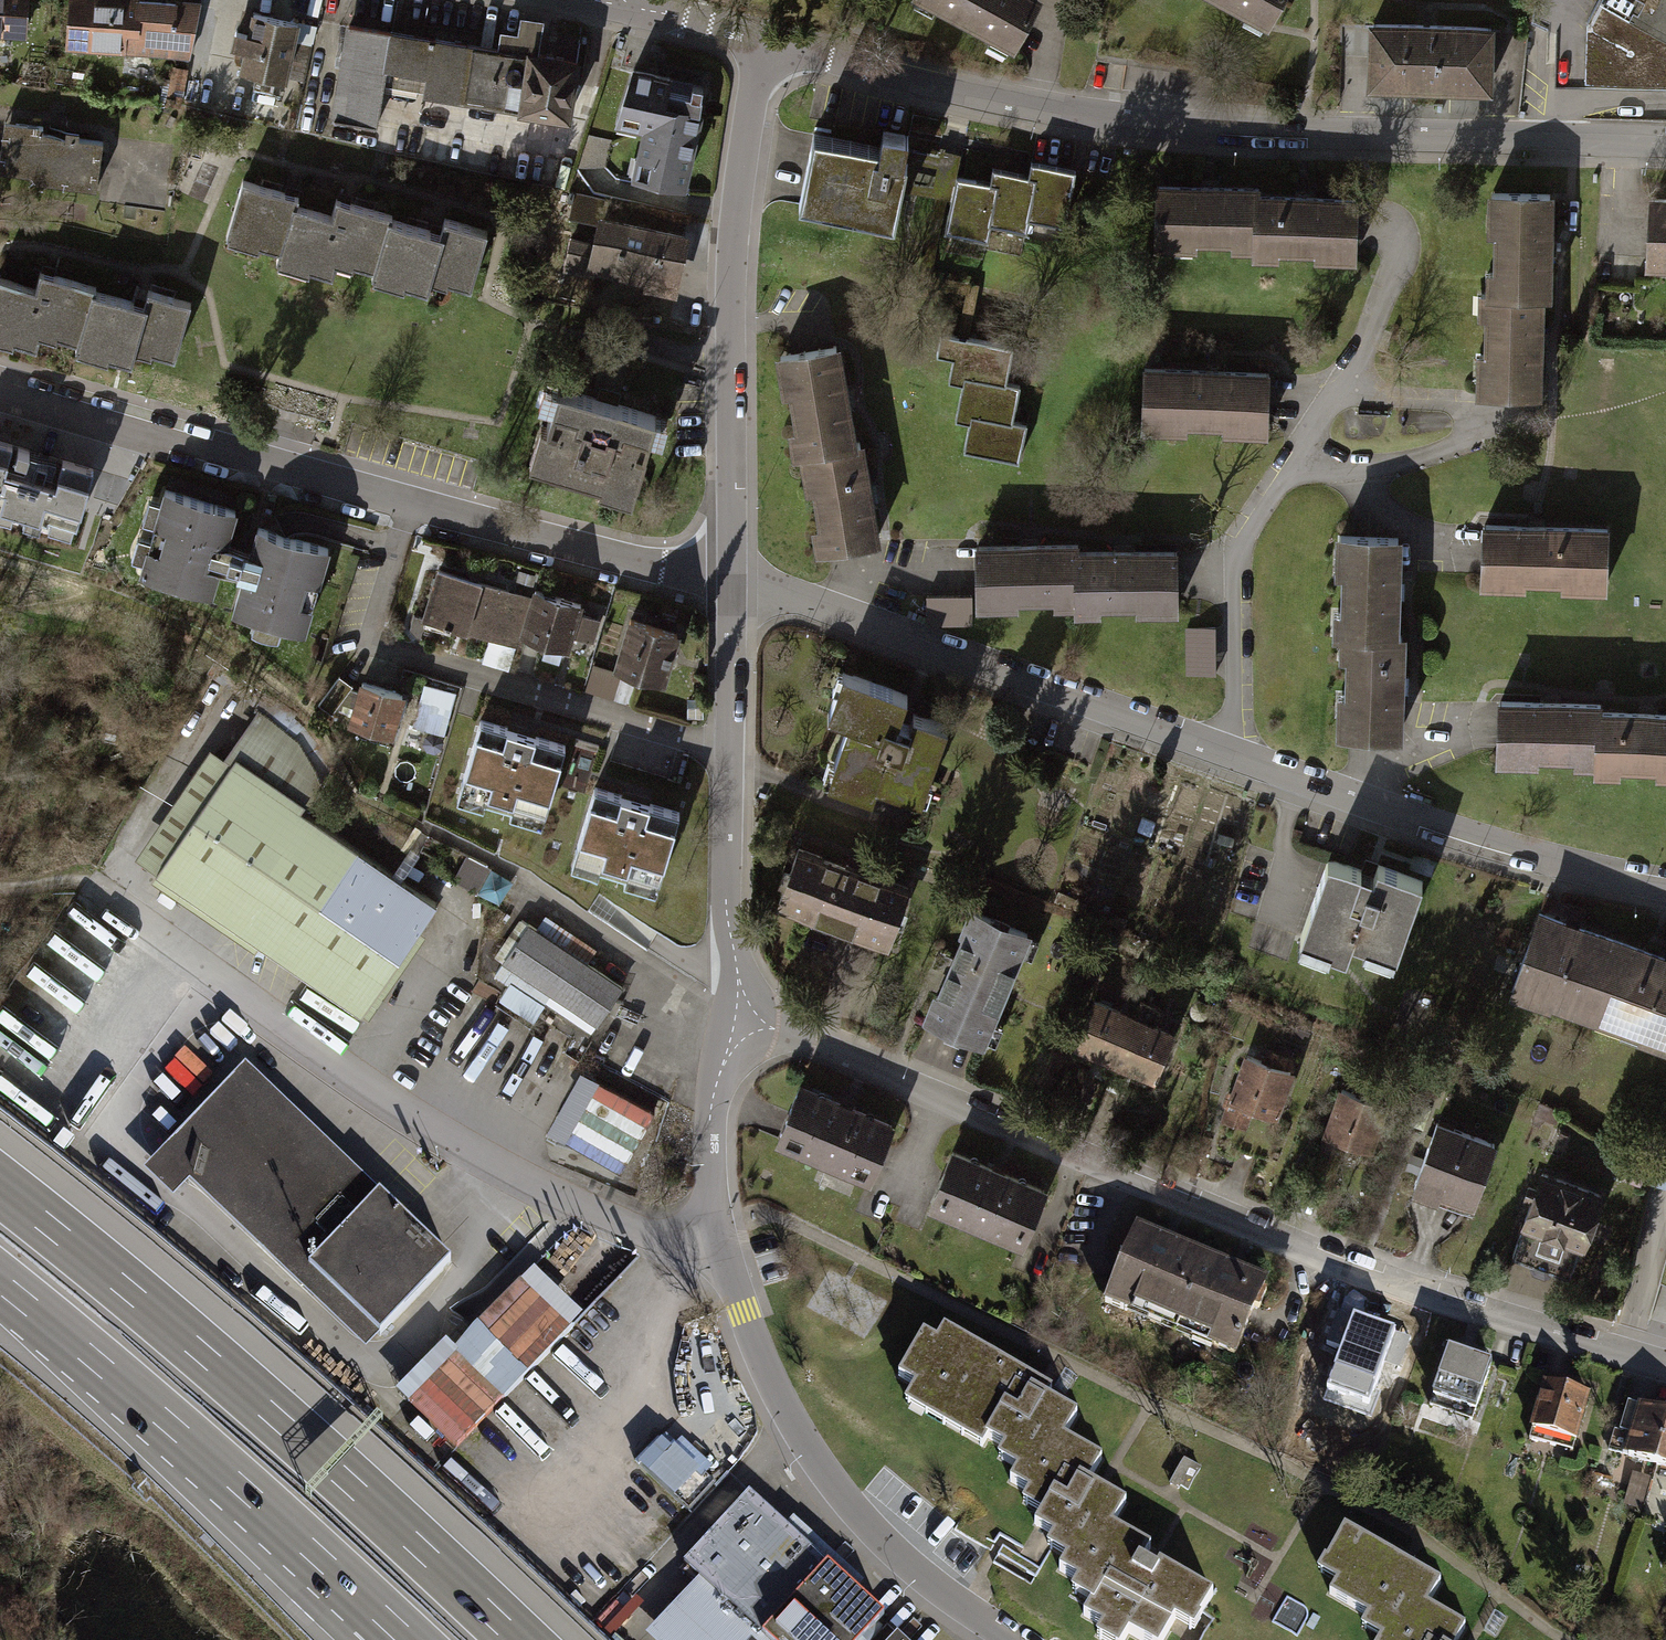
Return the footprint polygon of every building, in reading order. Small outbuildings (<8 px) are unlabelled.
[(31,39),(34,0),(0,0),(0,37),(31,39)] [(1042,0),(913,0),(912,2),(1014,55),(1043,1),(1042,0)] [(1269,22),(1280,0),(1227,0),(1269,22)] [(1587,22),(1585,79),(1585,89),(1665,91),(1665,0),(1598,0),(1587,22)] [(201,11),(75,1),(71,53),(197,63),(201,11)] [(294,26),(246,17),(234,74),(282,84),(294,26)] [(1494,29),(1370,26),(1368,97),(1493,100),(1494,29)] [(577,71),(342,28),(325,120),(382,131),(389,94),(566,127),(577,71)] [(709,81),(633,65),(615,122),(642,128),(633,178),(687,188),(709,81)] [(96,191),(103,143),(42,135),(43,129),(5,124),(0,162),(0,172),(36,177),(35,183),(96,191)] [(879,146),(814,131),(798,204),(894,225),(909,160),(904,159),(910,135),(883,129),(879,146)] [(976,180),(956,176),(945,233),(988,240),(991,224),(1027,232),(1029,218),(1064,226),(1073,179),(1037,172),(1034,186),(998,179),(996,193),(974,189),(976,180)] [(294,205),(297,196),(287,193),(242,179),(225,235),(227,236),(225,242),(259,252),(260,247),(279,253),(294,205)] [(1202,186),(1157,185),(1156,243),(1174,244),(1175,237),(1254,239),(1254,246),(1337,248),(1337,256),(1355,257),(1357,198),(1312,197),(1312,195),(1296,194),(1296,196),(1258,195),(1258,188),(1219,187),(1219,185),(1202,184),(1202,186)] [(568,217),(597,224),(599,213),(606,214),(609,200),(574,192),(568,217)] [(1550,194),(1492,193),(1492,211),(1499,211),(1497,292),(1489,292),(1488,374),(1480,374),(1480,392),(1538,393),(1539,348),(1541,348),(1542,333),(1539,333),(1540,296),(1548,296),(1548,256),(1551,256),(1551,238),(1549,238),(1550,194)] [(348,203),(336,199),(331,216),(294,205),(279,253),(277,261),(278,261),(277,264),(307,274),(309,268),(331,275),(335,262),(352,267),(353,264),(374,271),(389,219),(390,216),(348,203)] [(1652,202),(1647,274),(1665,275),(1665,203),(1652,202)] [(597,224),(592,242),(573,237),(564,271),(593,278),(595,270),(675,290),(688,234),(606,214),(599,213),(597,224)] [(449,280),(471,287),(487,230),(445,219),(441,234),(433,232),(389,219),(374,271),(372,274),(374,275),(373,279),(404,289),(406,285),(427,291),(431,279),(447,285),(449,280)] [(189,303),(147,291),(142,306),(138,305),(93,292),(94,288),(47,274),(38,271),(33,287),(0,277),(0,346),(12,349),(14,344),(36,351),(40,338),(55,343),(56,338),(74,343),(73,347),(76,348),(75,351),(106,360),(107,355),(130,362),(133,351),(148,356),(150,351),(172,358),(189,303)] [(1011,354),(937,340),(934,361),(952,364),(946,385),(962,385),(955,422),(968,425),(963,456),(1021,465),(1026,433),(1013,425),(1018,393),(1002,390),(1011,354)] [(842,345),(777,356),(784,397),(792,395),(798,431),(790,432),(795,460),(801,459),(807,492),(815,491),(821,526),(813,528),(818,557),(886,545),(868,442),(860,443),(842,345)] [(1207,370),(1145,368),(1143,426),(1161,426),(1161,419),(1248,422),(1248,429),(1267,430),(1268,372),(1224,371),(1224,368),(1207,368),(1207,370)] [(599,491),(634,501),(658,418),(617,406),(613,418),(597,413),(601,401),(561,389),(549,429),(540,427),(529,464),(601,485),(599,491)] [(39,534),(44,518),(50,520),(46,529),(62,534),(66,523),(71,525),(90,470),(0,441),(0,521),(39,534)] [(137,574),(211,596),(218,570),(234,576),(242,551),(226,547),(237,513),(163,490),(159,503),(149,500),(142,522),(154,525),(149,541),(137,537),(130,559),(141,562),(137,574)] [(1611,530),(1482,526),(1480,590),(1525,592),(1525,585),(1560,586),(1560,594),(1609,596),(1611,530)] [(279,627),(305,635),(331,550),(255,527),(247,553),(242,551),(234,576),(240,577),(230,612),(256,620),(252,632),(275,640),(279,627)] [(1401,541),(1336,539),(1335,580),(1341,581),(1341,611),(1331,610),(1331,644),(1338,644),(1338,664),(1345,664),(1345,698),(1336,699),(1336,741),(1402,741),(1403,684),(1404,639),(1399,639),(1400,590),(1401,541)] [(1080,543),(978,544),(979,610),(1021,609),(1021,602),(1056,602),(1056,610),(1075,609),(1075,618),(1106,617),(1106,610),(1138,609),(1138,616),(1184,616),(1183,550),(1080,550),(1080,543)] [(525,639),(519,637),(530,598),(436,570),(422,619),(522,648),(525,639)] [(534,589),(530,598),(519,637),(525,639),(569,652),(575,637),(594,643),(601,620),(581,613),(583,605),(534,589)] [(972,597),(928,597),(928,626),(972,625),(972,597)] [(682,635),(630,620),(616,668),(668,683),(675,659),(682,635)] [(1217,628),(1186,628),(1186,676),(1217,676),(1217,628)] [(621,673),(594,665),(585,691),(613,700),(621,673)] [(905,703),(837,676),(820,719),(849,730),(827,784),(870,801),(878,782),(919,798),(945,734),(900,716),(905,703)] [(352,687),(340,677),(319,705),(332,715),(336,710),(349,715),(356,692),(350,690),(352,687)] [(349,715),(346,724),(393,738),(406,696),(359,682),(356,692),(349,715)] [(455,694),(424,686),(413,726),(444,735),(455,694)] [(1498,704),(1495,769),(1537,770),(1538,762),(1574,764),(1574,770),(1595,770),(1594,777),(1620,778),(1620,772),(1657,774),(1657,780),(1665,780),(1665,717),(1599,715),(1599,707),(1498,704)] [(232,763),(156,873),(362,1015),(438,905),(301,811),(320,778),(300,744),(258,709),(223,757),(232,763)] [(542,826),(566,746),(482,721),(457,801),(482,809),(484,800),(512,809),(510,816),(542,826)] [(570,869),(599,878),(602,870),(628,877),(625,885),(655,893),(679,814),(635,801),(594,789),(570,869)] [(904,887),(793,850),(773,910),(860,939),(884,947),(904,887)] [(1374,876),(1330,860),(1302,937),(1349,954),(1354,941),(1398,957),(1425,883),(1378,866),(1374,876)] [(1535,908),(1505,989),(1665,1051),(1665,956),(1535,908)] [(1030,937),(970,912),(924,1023),(954,1035),(984,1048),(1030,937)] [(527,923),(498,962),(589,1028),(617,989),(527,923)] [(66,957),(51,945),(9,1001),(60,1040),(103,984),(66,956),(66,957)] [(1171,1036),(1095,1004),(1076,1049),(1105,1061),(1126,1070),(1152,1081),(1171,1036)] [(1262,1062),(1246,1057),(1223,1122),(1246,1130),(1252,1114),(1277,1123),(1299,1062),(1266,1050),(1262,1062)] [(632,1166),(658,1102),(581,1071),(554,1134),(632,1166)] [(276,1103),(247,1074),(143,1180),(173,1208),(191,1190),(360,1354),(445,1267),(276,1103)] [(790,1081),(766,1143),(862,1181),(871,1158),(886,1119),(790,1081)] [(1387,1109),(1340,1093),(1309,1185),(1319,1188),(1333,1193),(1349,1148),(1371,1156),(1387,1109)] [(1498,1148),(1438,1126),(1413,1194),(1440,1204),(1443,1197),(1475,1208),(1498,1148)] [(939,1185),(930,1208),(1027,1250),(1037,1230),(1051,1192),(954,1152),(939,1185)] [(1655,1171),(1651,1186),(1665,1190),(1665,1175),(1655,1171)] [(1606,1197),(1543,1174),(1513,1258),(1541,1268),(1576,1281),(1606,1197)] [(1122,1267),(1103,1310),(1236,1364),(1252,1323),(1267,1284),(1136,1230),(1122,1267)] [(460,1449),(589,1317),(538,1268),(460,1349),(451,1341),(401,1392),(460,1449)] [(922,1324),(895,1370),(911,1379),(900,1397),(982,1445),(987,1435),(1000,1442),(994,1452),(1014,1464),(1007,1475),(1026,1486),(1021,1496),(1039,1507),(1033,1519),(1052,1530),(1046,1541),(1066,1552),(1059,1564),(1078,1575),(1072,1585),(1093,1597),(1086,1609),(1105,1620),(1099,1630),(1116,1639),(1118,1639),(1128,1623),(1156,1639),(1173,1609),(1193,1620),(1211,1589),(1160,1559),(1157,1564),(1142,1555),(1150,1542),(1112,1520),(1126,1497),(1089,1476),(1103,1452),(1065,1430),(1078,1407),(1050,1391),(1055,1383),(943,1318),(935,1331),(922,1324)] [(1349,1328),(1326,1391),(1371,1408),(1394,1344),(1349,1328)] [(1444,1361),(1430,1407),(1477,1422),(1491,1376),(1444,1361)] [(1541,1392),(1528,1442),(1577,1455),(1590,1405),(1541,1392)] [(1618,1461),(1665,1475),(1665,1411),(1635,1402),(1618,1461)] [(638,1465),(675,1498),(701,1470),(665,1436),(638,1465)] [(755,1511),(691,1576),(757,1639),(846,1639),(866,1620),(755,1511)] [(1345,1519),(1317,1568),(1335,1578),(1328,1589),(1366,1611),(1359,1622),(1379,1634),(1375,1639),(1460,1639),(1470,1621),(1431,1599),(1445,1576),(1345,1519)]
